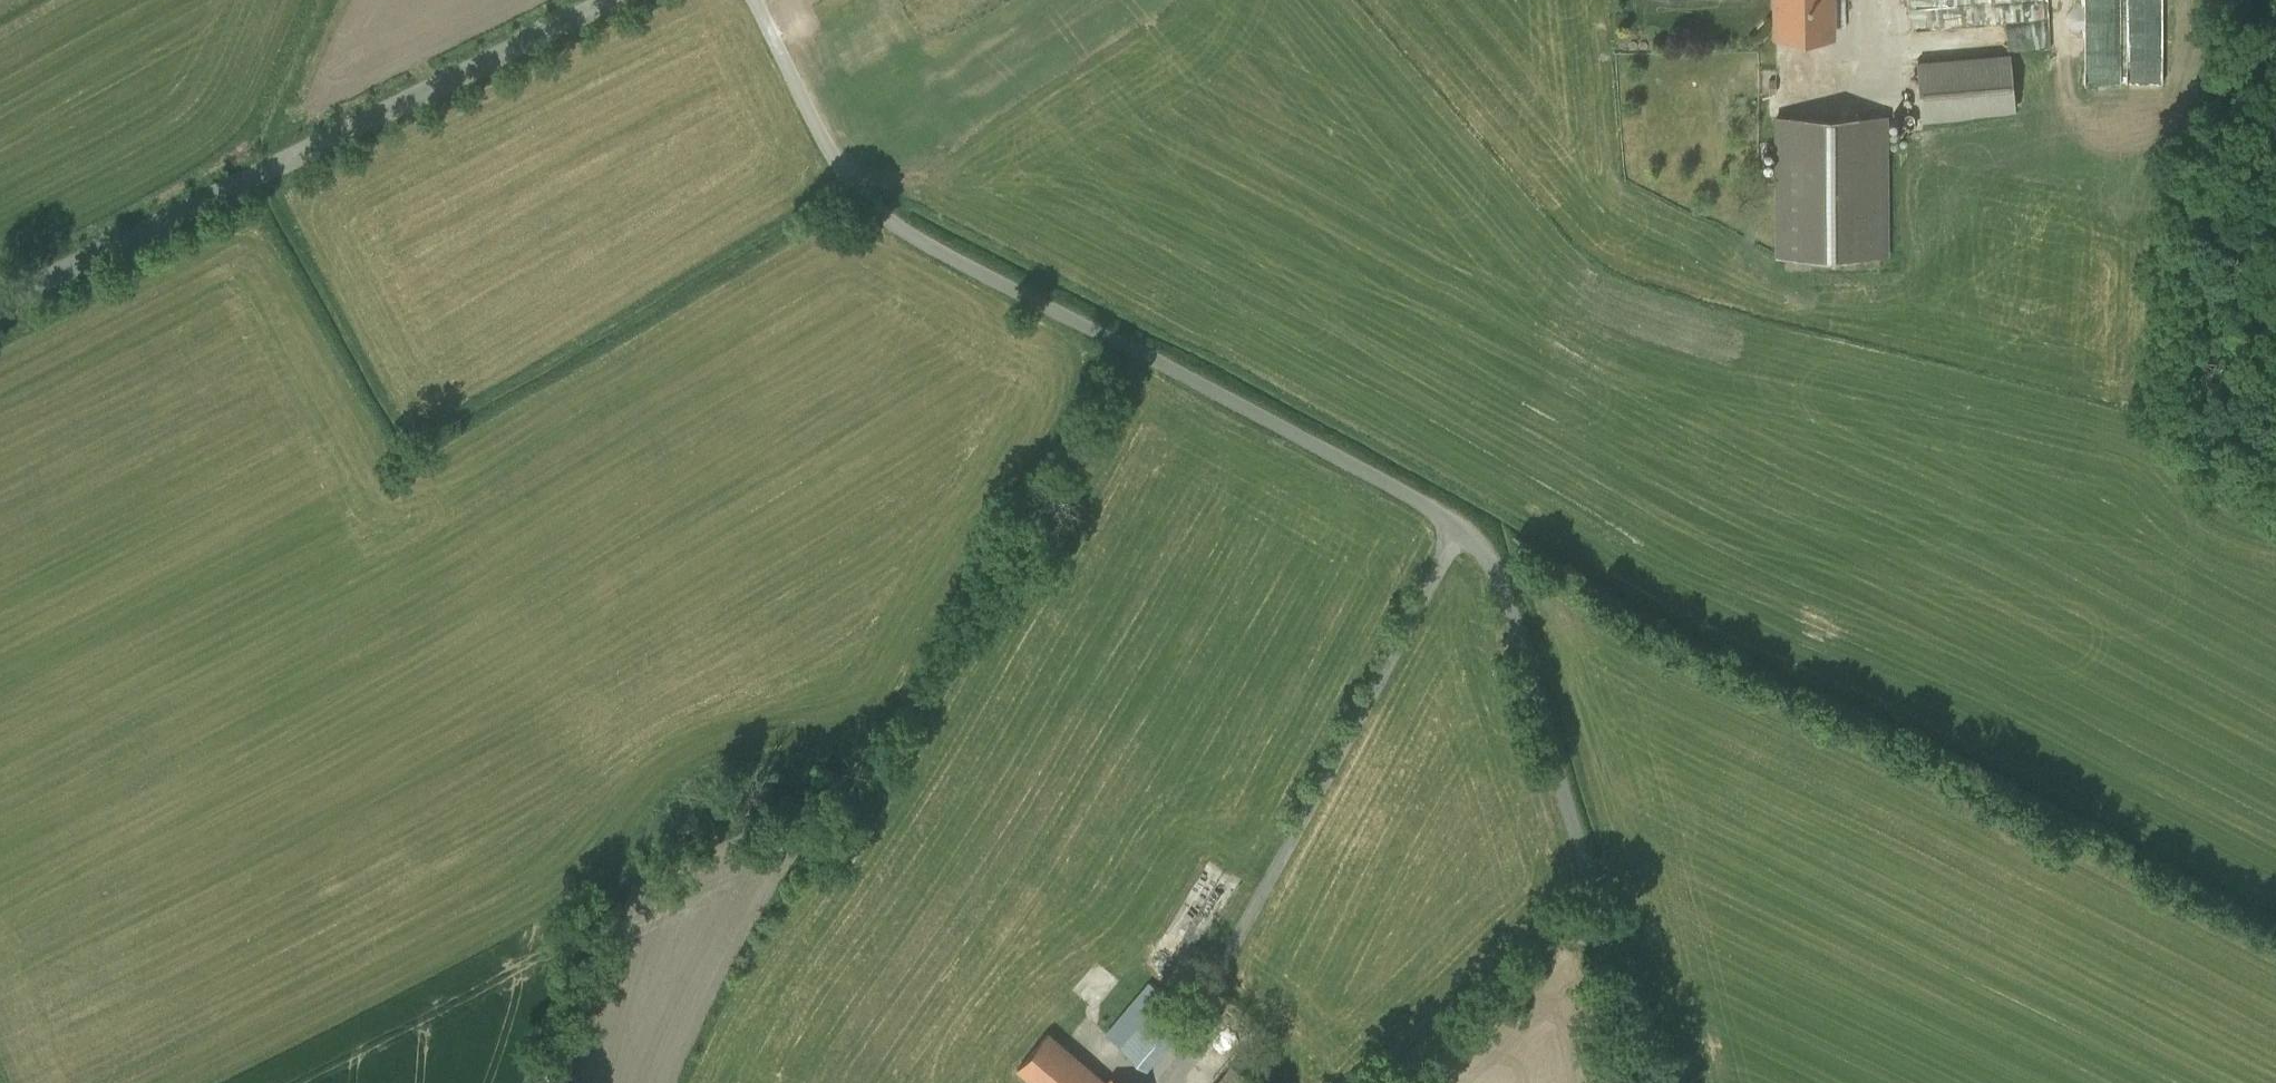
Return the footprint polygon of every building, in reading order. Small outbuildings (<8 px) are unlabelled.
[(1776,32),(1832,32),(1832,0),(1776,0),(1776,32)] [(2009,51),(1918,58),(1923,114),(2014,106),(2009,51)] [(1857,112),(1777,113),(1778,254),(1858,254),(1857,112)] [(1885,112),(1857,112),(1858,254),(1886,253),(1885,112)] [(1163,994),(1120,1045),(1137,1060),(1180,1009),(1163,994)] [(1048,1033),(1018,1068),(1036,1082),(1106,1082),(1048,1033)]
